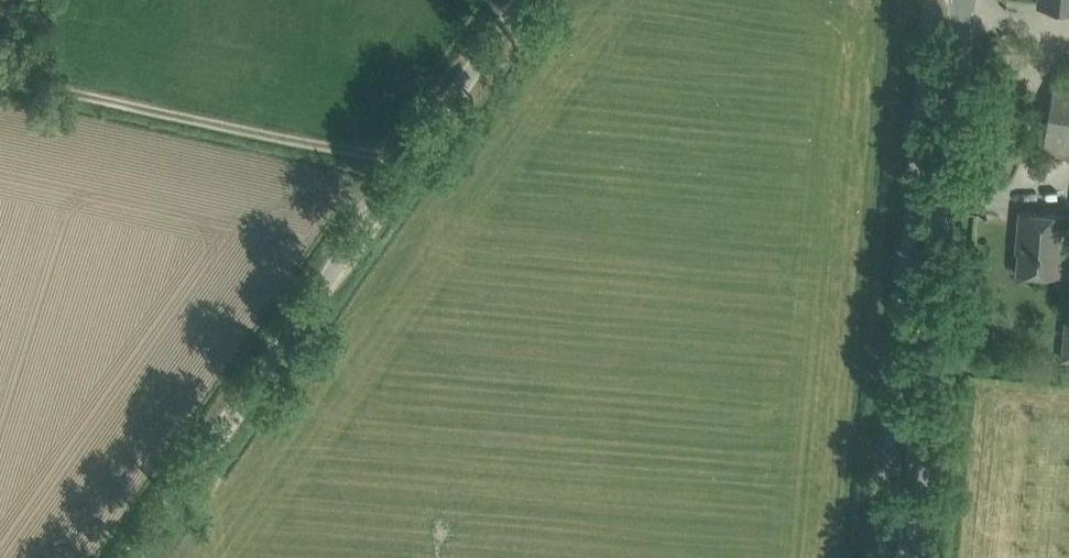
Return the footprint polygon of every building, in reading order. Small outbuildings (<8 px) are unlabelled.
[(1056,78),(1044,152),(1065,155),(1068,156),(1068,80),(1056,78)] [(1063,214),(1042,212),(1020,210),(1017,240),(1020,241),(1017,271),(1058,275),(1063,214)] [(1061,358),(1068,359),(1068,302),(1066,302),(1063,333),(1061,356),(1061,358)]
